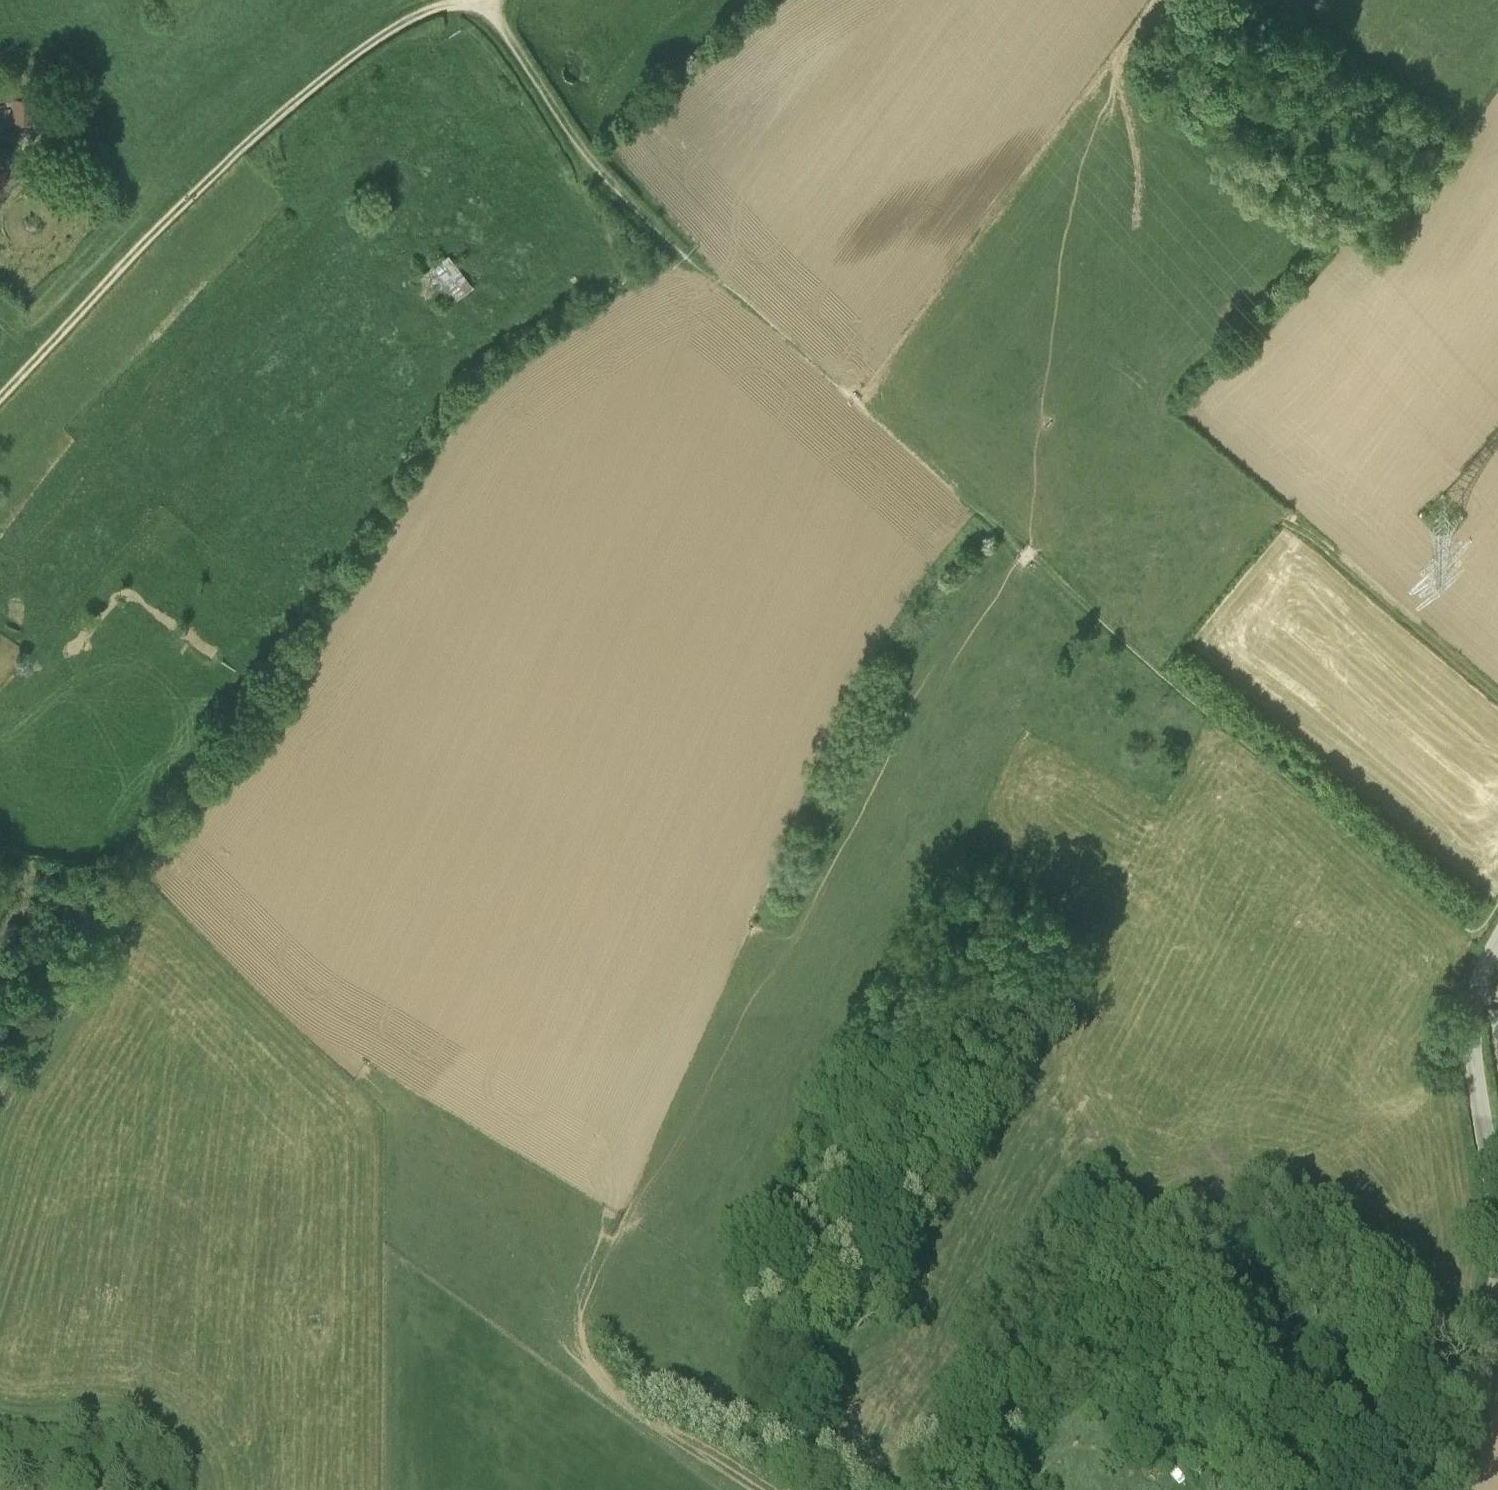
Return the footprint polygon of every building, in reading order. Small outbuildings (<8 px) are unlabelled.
[(0,90),(0,99),(12,99),(13,121),(34,120),(33,96),(30,96),(30,90),(0,90)] [(434,283),(444,276),(459,298),(477,285),(453,251),(425,271),(434,283)]
